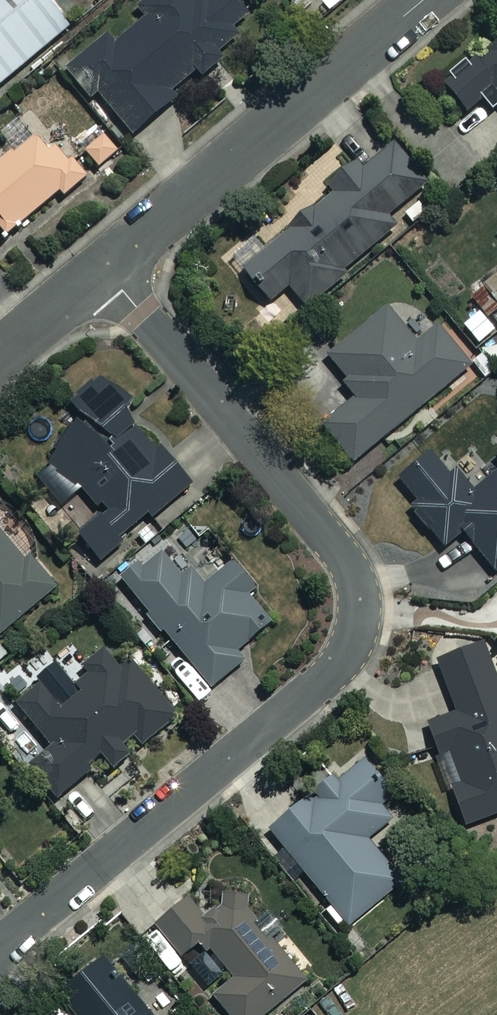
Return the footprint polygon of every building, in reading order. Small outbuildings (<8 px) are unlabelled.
[(47,0),(0,0),(0,82),(69,27),(47,0)] [(236,0),(143,0),(135,7),(143,16),(115,41),(107,32),(64,69),(90,99),(97,93),(133,135),(180,95),(175,89),(197,71),(201,76),(223,58),(217,51),(239,33),(233,27),(248,14),(236,0)] [(446,87),(466,111),(481,98),(492,110),(496,106),(496,44),(446,87)] [(18,116),(0,132),(0,134),(13,149),(0,160),(0,228),(5,234),(58,189),(63,194),(86,174),(58,141),(47,150),(18,116)] [(104,130),(81,149),(96,168),(119,150),(104,130)] [(425,183),(391,143),(361,168),(353,159),(325,183),(332,191),(241,268),(268,301),(288,285),(306,306),(345,274),(341,270),(393,227),(384,217),(425,183)] [(415,342),(386,307),(327,355),(357,393),(319,423),(350,461),(465,369),(470,376),(477,371),(439,323),(415,342)] [(101,373),(69,402),(83,417),(28,469),(61,505),(80,486),(101,509),(76,533),(100,558),(148,513),(152,517),(191,480),(172,460),(167,446),(158,434),(150,427),(136,422),(123,408),(128,402),(101,373)] [(474,486),(459,467),(449,475),(430,451),(397,477),(416,501),(409,506),(441,547),(462,531),(493,571),(496,568),(496,468),(474,486)] [(0,535),(0,631),(53,585),(27,555),(21,560),(0,535)] [(202,586),(168,545),(123,582),(210,686),(242,659),(234,649),(271,618),(249,591),(253,587),(232,561),(202,586)] [(482,643),(436,660),(455,712),(426,723),(439,756),(448,753),(459,783),(450,786),(464,824),(496,812),(496,683),(482,643)] [(122,668),(107,652),(74,681),(80,688),(60,706),(38,682),(12,706),(50,748),(30,766),(58,797),(102,757),(114,771),(132,755),(125,747),(135,738),(142,745),(177,714),(130,661),(122,668)] [(393,794),(363,758),(342,776),(326,780),(268,828),(332,905),(325,910),(340,928),(401,879),(367,837),(390,818),(380,805),(393,794)] [(230,893),(205,915),(188,895),(149,929),(176,959),(199,939),(232,977),(211,995),(229,1014),(262,1014),(304,979),(230,893)] [(102,956),(56,994),(73,1014),(151,1014),(102,956)]
